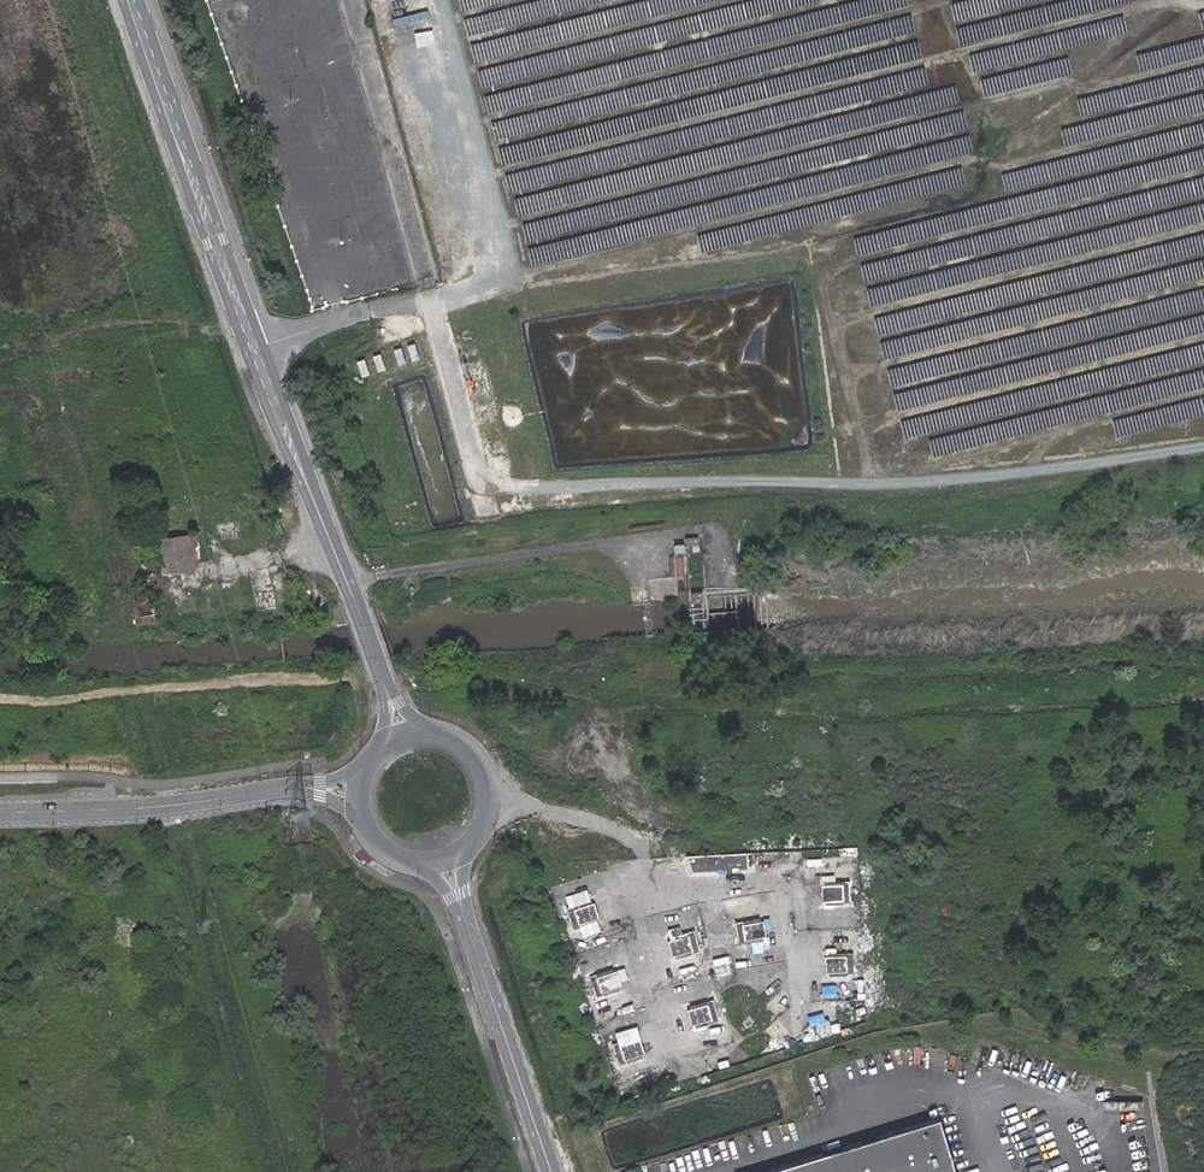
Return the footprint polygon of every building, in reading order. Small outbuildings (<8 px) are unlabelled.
[(199,535),(190,536),(194,562),(203,561),(199,535)] [(194,562),(190,536),(159,539),(164,576),(195,572),(194,562)] [(699,536),(686,537),(687,545),(699,544),(699,536)] [(135,615),(159,614),(154,584),(131,587),(135,615)] [(160,621),(159,614),(135,615),(136,625),(160,621)] [(748,853),(687,856),(692,872),(718,871),(718,866),(738,865),(738,870),(749,869),(748,853)] [(842,904),(850,904),(848,882),(840,882),(841,885),(823,886),(820,887),(821,902),(824,902),(842,901),(842,904)] [(590,901),(574,906),(574,909),(591,904),(590,901)] [(574,906),(566,909),(573,930),(581,927),(580,924),(599,918),(594,903),(591,904),(574,909),(574,906)] [(693,910),(686,912),(690,925),(697,923),(693,910)] [(596,919),(580,924),(581,927),(597,921),(596,919)] [(743,921),(735,922),(739,944),(747,943),(746,940),(764,936),(767,936),(764,920),(744,924),(743,921)] [(829,929),(846,927),(846,920),(829,921),(829,929)] [(693,954),(700,952),(694,931),(687,933),(688,936),(671,941),(668,941),(672,957),(675,956),(692,951),(693,954)] [(844,932),(845,947),(861,946),(860,931),(844,932)] [(847,975),(855,974),(853,952),(845,953),(846,956),(828,957),(825,957),(826,973),(829,973),(847,972),(847,975)] [(756,965),(774,962),(773,956),(756,958),(756,965)] [(613,968),(596,974),(597,977),(614,971),(613,968)] [(596,974),(589,977),(596,997),(603,995),(602,992),(619,986),(622,985),(617,970),(614,971),(597,977),(596,974)] [(619,986),(602,992),(603,995),(620,989),(619,986)] [(824,998),(824,987),(811,987),(811,998),(824,998)] [(712,1022),(720,1020),(714,999),(707,1001),(707,1004),(690,1009),(687,1010),(691,1025),(694,1024),(711,1019),(712,1022)] [(636,1036),(619,1042),(620,1045),(637,1039),(636,1036)] [(619,1042),(612,1045),(619,1065),(626,1063),(625,1060),(642,1054),(645,1053),(640,1038),(637,1039),(620,1045),(619,1042)] [(909,1062),(916,1063),(920,1047),(913,1046),(909,1062)] [(642,1054),(625,1060),(626,1063),(643,1057),(642,1054)] [(1075,1113),(1073,1120),(1110,1131),(1112,1124),(1075,1113)] [(770,1171),(955,1171),(940,1121),(770,1171)]
